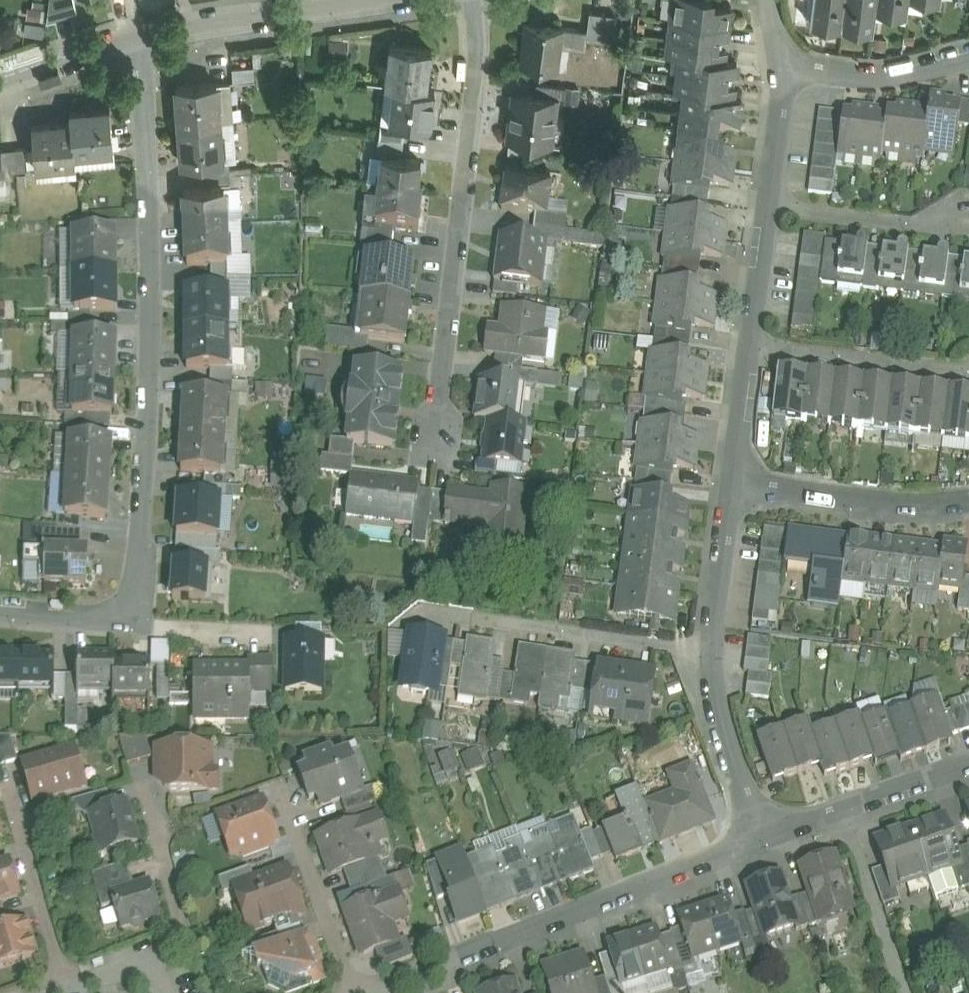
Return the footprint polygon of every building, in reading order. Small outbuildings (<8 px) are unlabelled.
[(47,20),(77,12),(73,0),(49,0),(47,20)] [(672,20),(675,20),(675,19),(728,26),(730,10),(710,7),(711,0),(675,0),(672,20)] [(810,22),(841,25),(845,0),(812,0),(810,22)] [(841,25),(873,29),(876,8),(875,8),(876,0),(845,0),(841,25)] [(875,8),(876,8),(907,12),(908,0),(876,0),(875,8)] [(590,12),(587,31),(586,39),(600,41),(604,13),(590,12)] [(617,15),(604,13),(600,41),(614,43),(617,15)] [(672,38),(718,45),(719,38),(726,39),(728,26),(675,19),(675,20),(672,38)] [(564,27),(524,22),(522,42),(525,42),(522,64),(523,65),(523,60),(556,64),(555,68),(556,68),(559,46),(561,28),(564,28),(564,27)] [(587,31),(564,28),(561,28),(559,46),(585,49),(586,39),(587,31)] [(718,45),(672,38),(670,56),(684,58),(684,57),(723,62),(723,61),(725,50),(718,49),(718,45)] [(432,48),(390,44),(385,83),(393,84),(427,88),(432,48)] [(682,75),(728,80),(729,75),(735,75),(737,62),(723,61),(723,62),(684,57),(684,58),(682,75)] [(253,67),(232,68),(233,82),(255,81),(253,67)] [(728,80),(682,75),(680,93),(688,94),(688,93),(732,99),(733,98),(734,87),(727,86),(728,80)] [(216,82),(176,86),(179,125),(219,122),(216,82)] [(565,87),(537,83),(536,95),(555,97),(555,98),(564,99),(565,87)] [(427,88),(393,84),(389,120),(405,122),(431,125),(435,89),(427,88)] [(536,95),(515,93),(509,141),(549,145),(555,98),(555,97),(536,95)] [(686,111),(732,116),(733,111),(740,112),(741,99),(733,98),(732,99),(688,93),(688,94),(686,111)] [(946,99),(929,97),(927,118),(924,145),(924,146),(955,150),(958,125),(960,108),(945,106),(946,99)] [(961,101),(960,108),(958,125),(968,127),(968,102),(961,101)] [(900,114),(886,112),(885,120),(886,120),(881,154),(882,154),(902,157),(908,108),(901,108),(900,114)] [(927,118),(914,116),(915,109),(908,108),(902,157),(923,159),(924,146),(924,145),(927,118)] [(110,109),(70,112),(71,122),(74,152),(75,152),(114,149),(110,109)] [(842,112),(819,109),(817,121),(841,124),(842,114),(842,112)] [(857,116),(842,114),(841,124),(839,136),(838,148),(837,156),(859,159),(865,111),(858,110),(857,116)] [(732,116),(686,111),(684,128),(684,129),(717,133),(737,135),(738,123),(732,122),(732,116)] [(885,120),(872,118),(872,112),(865,111),(859,159),(881,162),(882,154),(881,154),(886,120),(885,120)] [(405,122),(389,120),(388,124),(380,123),(379,137),(403,140),(405,122)] [(841,124),(817,121),(816,133),(839,136),(841,124)] [(71,122),(32,125),(35,165),(75,161),(76,161),(75,152),(74,152),(71,122)] [(219,122),(179,125),(183,165),(207,163),(223,162),(223,160),(219,122)] [(717,133),(684,129),(684,128),(681,128),(677,164),(732,171),(734,154),(714,152),(717,133)] [(816,133),(814,145),(838,148),(839,136),(816,133)] [(403,140),(379,137),(377,155),(382,155),(382,154),(401,156),(403,140)] [(838,148),(814,145),(813,156),(836,160),(837,156),(838,148)] [(28,168),(26,147),(14,148),(16,169),(28,168)] [(14,148),(2,149),(4,171),(16,169),(14,148)] [(114,149),(75,152),(76,161),(75,161),(76,166),(115,162),(114,149)] [(401,156),(382,154),(382,155),(378,191),(415,196),(419,159),(401,156)] [(813,156),(813,157),(811,168),(835,172),(835,171),(836,160),(813,156)] [(223,162),(207,163),(207,175),(229,174),(228,160),(223,160),(223,162)] [(732,171),(677,164),(674,187),(709,192),(710,184),(730,187),(732,171)] [(550,171),(507,166),(501,211),(536,215),(545,216),(545,215),(550,171)] [(811,168),(811,169),(810,180),(833,183),(835,172),(811,168)] [(229,174),(207,175),(208,187),(224,186),(224,188),(229,188),(229,174)] [(833,183),(810,180),(808,192),(832,195),(833,183)] [(208,187),(184,188),(185,227),(225,226),(224,188),(224,186),(208,187)] [(674,187),(673,187),(672,199),(684,201),(708,204),(709,192),(674,187)] [(415,196),(378,191),(374,227),(418,232),(422,197),(415,196)] [(684,201),(672,199),(670,211),(682,212),(684,201)] [(708,204),(684,201),(682,212),(706,216),(708,204)] [(682,212),(670,211),(667,234),(723,242),(725,225),(705,222),(706,216),(682,212)] [(545,216),(536,215),(534,228),(564,231),(566,217),(545,215),(545,216)] [(90,220),(68,221),(68,234),(74,234),(74,233),(90,233),(90,220)] [(225,226),(185,227),(186,267),(211,266),(227,266),(226,264),(225,226)] [(564,231),(534,228),(532,240),(544,242),(544,243),(562,245),(564,231)] [(393,233),(367,230),(366,244),(386,246),(392,247),(393,233)] [(114,272),(114,233),(112,233),(90,233),(74,233),(74,234),(74,273),(114,272)] [(826,236),(804,233),(802,245),(824,248),(826,236)] [(723,242),(667,234),(664,258),(700,263),(701,256),(721,258),(723,242)] [(532,240),(499,236),(499,238),(502,238),(499,261),(496,261),(493,282),(494,282),(518,285),(542,288),(542,287),(538,286),(544,243),(544,242),(532,240)] [(866,248),(826,242),(820,284),(838,286),(837,293),(859,296),(860,289),(861,289),(866,248)] [(366,244),(361,243),(359,257),(364,257),(365,256),(384,258),(386,246),(366,244)] [(824,248),(802,245),(801,256),(823,259),(824,248)] [(907,253),(866,248),(861,289),(878,291),(880,282),(902,285),(901,294),(907,253)] [(947,258),(907,253),(901,294),(919,296),(920,287),(943,290),(941,299),(942,299),(947,258)] [(384,258),(365,256),(364,257),(359,298),(365,299),(409,304),(415,262),(384,258)] [(823,259),(801,256),(799,268),(821,271),(823,259)] [(700,263),(664,258),(663,270),(698,274),(700,263)] [(947,258),(942,299),(960,302),(961,293),(968,294),(968,261),(947,258)] [(227,266),(211,266),(210,279),(232,279),(232,264),(226,264),(227,266)] [(821,271),(799,268),(797,280),(820,283),(821,271)] [(663,271),(649,269),(648,280),(661,282),(661,281),(663,271)] [(698,274),(663,270),(663,271),(661,281),(697,286),(698,274)] [(114,272),(74,273),(74,311),(74,313),(90,313),(114,312),(114,272)] [(232,279),(210,279),(210,291),(226,291),(226,292),(232,292),(232,279)] [(820,283),(797,280),(796,292),(818,295),(820,283)] [(697,286),(661,281),(661,282),(658,305),(713,312),(716,296),(696,293),(697,286)] [(518,285),(494,282),(492,294),(516,297),(518,285)] [(210,291),(186,291),(186,330),(226,330),(226,292),(226,291),(210,291)] [(818,295),(796,292),(794,304),(817,307),(818,295)] [(409,304),(365,299),(361,338),(361,339),(368,340),(405,344),(409,304)] [(817,307),(794,304),(793,316),(815,319),(817,307)] [(713,312),(658,305),(655,328),(691,333),(692,326),(711,329),(713,312)] [(545,314),(502,308),(499,335),(487,333),(484,355),(495,356),(522,359),(544,362),(547,336),(542,335),(545,314)] [(90,313),(74,313),(74,311),(69,311),(68,324),(90,324),(90,313)] [(554,363),(560,316),(545,314),(542,335),(547,336),(544,362),(554,363)] [(815,319),(793,316),(791,328),(813,331),(815,319)] [(90,324),(68,324),(68,336),(74,337),(74,336),(90,336),(90,324)] [(655,328),(655,329),(653,340),(689,345),(691,333),(655,328)] [(226,330),(186,330),(186,370),(210,370),(226,370),(226,369),(226,353),(240,353),(240,330),(226,330)] [(361,338),(327,334),(325,348),(366,353),(368,340),(361,339),(361,338)] [(90,336),(74,336),(74,337),(73,375),(113,376),(114,337),(90,336)] [(689,345),(653,340),(652,352),(687,357),(689,345)] [(687,357),(652,352),(649,376),(704,383),(706,366),(687,364),(687,357)] [(522,359),(495,356),(494,368),(512,370),(521,371),(522,359)] [(226,370),(210,370),(210,382),(231,383),(232,369),(226,369),(226,370)] [(351,405),(397,410),(401,375),(355,369),(353,389),(351,405)] [(523,385),(523,387),(536,389),(538,373),(521,371),(512,370),(510,384),(523,385)] [(794,371),(778,370),(772,419),(801,422),(807,373),(805,373),(805,378),(793,377),(794,371)] [(561,376),(538,373),(536,389),(560,391),(561,376)] [(819,380),(808,379),(808,373),(807,373),(801,422),(829,426),(835,376),(820,375),(819,380)] [(113,376),(73,375),(71,414),(71,415),(87,416),(111,416),(113,376)] [(704,383),(649,376),(646,399),(681,404),(682,397),(702,400),(704,383)] [(850,378),(835,376),(829,426),(858,429),(864,380),(862,380),(861,385),(850,384),(850,378)] [(510,384),(479,380),(474,420),(489,422),(518,425),(523,387),(523,385),(510,384)] [(876,387),(864,385),(865,380),(864,380),(858,429),(886,433),(892,383),(877,381),(876,387)] [(231,383),(210,382),(209,395),(225,396),(225,397),(230,398),(231,383)] [(907,385),(892,383),(886,433),(914,436),(920,387),(919,386),(918,392),(906,390),(907,385)] [(933,394),(921,392),(922,387),(920,387),(914,436),(942,439),(949,390),(934,388),(933,394)] [(346,422),(349,423),(351,405),(353,389),(350,389),(346,393),(344,397),(341,405),(341,408),(342,415),(346,422)] [(949,390),(942,439),(968,443),(968,398),(963,397),(964,392),(949,390)] [(209,395),(185,393),(183,433),(223,435),(225,397),(225,396),(209,395)] [(681,404),(646,399),(644,411),(685,416),(686,404),(681,404)] [(397,410),(351,405),(349,423),(347,442),(347,443),(355,444),(392,448),(397,410)] [(678,428),(642,423),(644,412),(628,409),(622,444),(639,447),(695,454),(697,437),(677,435),(678,428)] [(685,416),(644,411),(644,412),(642,423),(678,428),(683,428),(685,416)] [(87,416),(71,415),(71,414),(66,414),(65,427),(87,428),(87,416)] [(518,425),(489,422),(484,464),(497,465),(522,467),(526,426),(518,425)] [(87,428),(65,427),(64,439),(70,439),(70,438),(86,439),(87,428)] [(223,435),(183,433),(180,472),(205,474),(220,475),(221,474),(223,435)] [(86,439),(70,438),(70,439),(67,478),(107,481),(110,441),(86,439)] [(347,442),(330,440),(328,457),(353,460),(355,444),(347,443),(347,442)] [(695,454),(639,447),(636,470),(672,475),(673,468),(693,470),(695,454)] [(328,457),(322,457),(320,473),(350,476),(351,476),(353,460),(328,457)] [(484,464),(476,463),(474,474),(496,477),(497,465),(484,464)] [(496,477),(521,480),(522,467),(497,465),(496,477)] [(672,475),(636,470),(635,482),(671,487),(672,475)] [(220,475),(205,474),(204,486),(225,487),(226,474),(221,474),(220,475)] [(351,476),(350,476),(345,515),(414,523),(417,491),(418,484),(351,476)] [(107,481),(67,478),(65,516),(65,517),(81,518),(105,520),(107,481)] [(671,487),(635,482),(633,493),(669,498),(671,487)] [(225,487),(204,486),(203,497),(219,498),(224,499),(225,487)] [(478,495),(463,493),(462,496),(447,494),(444,522),(445,522),(445,525),(449,526),(449,523),(488,528),(485,553),(519,557),(526,493),(493,489),(492,499),(478,498),(478,495)] [(432,493),(417,491),(414,523),(411,543),(425,545),(428,523),(432,493)] [(447,494),(432,493),(428,523),(445,525),(445,522),(444,522),(447,494)] [(669,498),(633,493),(630,517),(686,524),(688,508),(668,505),(669,498)] [(203,497),(179,496),(176,536),(216,538),(219,498),(203,497)] [(81,518),(65,517),(65,516),(58,516),(57,530),(80,532),(81,518)] [(630,536),(676,542),(677,536),(684,537),(686,524),(630,517),(630,518),(633,518),(630,536)] [(788,530),(764,527),(763,539),(786,542),(788,530)] [(57,530),(44,530),(43,551),(55,552),(57,530)] [(80,532),(57,530),(55,552),(78,552),(80,532)] [(847,538),(788,530),(786,542),(785,554),(784,564),(820,569),(818,587),(810,586),(808,602),(839,605),(842,582),(847,538)] [(216,538),(176,536),(175,549),(189,550),(216,551),(216,538)] [(676,542),(630,536),(628,553),(681,560),(683,548),(676,547),(676,542)] [(871,541),(847,538),(842,582),(865,585),(866,584),(871,542),(871,541)] [(786,542),(763,539),(761,551),(785,554),(786,542)] [(895,545),(871,542),(866,584),(889,588),(895,545)] [(909,546),(895,544),(895,545),(889,588),(913,591),(919,547),(917,547),(917,550),(908,548),(909,546)] [(966,548),(943,546),(942,551),(938,587),(961,590),(962,579),(966,548)] [(942,551),(919,547),(913,591),(937,594),(938,587),(942,551)] [(216,551),(189,550),(188,565),(207,566),(207,567),(219,568),(220,552),(216,551)] [(43,551),(23,551),(23,566),(39,567),(39,580),(44,580),(44,583),(86,584),(87,552),(78,552),(55,552),(43,551)] [(785,554),(761,551),(759,563),(783,566),(785,554)] [(626,571),(672,577),(673,571),(679,572),(681,560),(628,553),(626,571)] [(759,563),(758,575),(782,578),(783,566),(759,563)] [(188,565),(174,564),(172,600),(204,602),(207,567),(207,566),(188,565)] [(672,577),(626,571),(624,588),(621,587),(621,588),(676,595),(678,583),(671,582),(672,577)] [(782,578),(758,575),(756,587),(780,590),(782,578)] [(962,579),(961,590),(958,611),(968,613),(968,579),(962,579)] [(780,590),(756,587),(755,599),(778,602),(780,590)] [(676,595),(621,588),(618,612),(673,619),(676,595)] [(778,602),(755,599),(753,611),(769,613),(777,614),(778,602)] [(769,613),(753,611),(752,621),(768,624),(769,613)] [(322,626),(296,626),(296,639),(322,639),(322,626)] [(388,658),(407,660),(410,637),(388,633),(388,658)] [(443,638),(411,633),(410,637),(407,660),(403,688),(408,689),(411,694),(424,696),(429,692),(434,693),(435,689),(442,641),(443,638)] [(771,639),(748,636),(746,648),(770,651),(771,639)] [(296,639),(286,639),(285,691),(322,691),(323,639),(322,639),(296,639)] [(454,643),(442,641),(435,689),(447,691),(450,667),(454,643)] [(495,645),(466,641),(462,669),(458,696),(486,701),(492,661),(495,645)] [(466,645),(454,643),(450,667),(462,669),(466,645)] [(770,651),(746,648),(743,672),(748,672),(767,675),(770,651)] [(547,653),(518,649),(514,676),(510,704),(527,707),(528,696),(539,697),(538,708),(539,708),(547,653)] [(576,657),(547,653),(539,708),(555,711),(557,700),(569,702),(571,690),(575,663),(576,657)] [(0,656),(0,688),(17,688),(17,656),(0,656)] [(54,656),(17,656),(17,688),(52,688),(53,688),(53,675),(54,656)] [(114,656),(77,656),(77,697),(78,697),(78,688),(113,689),(114,664),(114,662),(114,661),(114,656)] [(272,660),(248,660),(248,669),(248,692),(272,692),(272,660)] [(504,663),(492,661),(486,701),(498,702),(502,674),(504,663)] [(150,662),(114,662),(114,664),(113,689),(112,697),(148,697),(148,710),(149,710),(150,662)] [(587,665),(575,663),(571,690),(582,692),(587,665)] [(598,667),(587,665),(582,692),(594,694),(598,667)] [(654,673),(599,665),(594,694),(591,718),(646,726),(654,673)] [(170,666),(157,666),(156,698),(169,698),(170,666)] [(248,669),(195,669),(194,717),(248,717),(248,692),(248,669)] [(767,675),(748,672),(745,696),(769,699),(772,675),(767,675)] [(514,676),(502,674),(498,702),(510,704),(514,676)] [(66,676),(53,675),(53,688),(52,688),(52,700),(65,700),(66,676)] [(935,700),(911,708),(911,709),(926,753),(951,745),(948,737),(940,714),(935,700)] [(78,706),(65,706),(65,728),(77,728),(78,706)] [(952,710),(960,733),(968,730),(968,723),(963,706),(952,710)] [(911,709),(887,717),(886,713),(885,714),(900,758),(899,758),(901,762),(926,753),(911,709)] [(952,710),(940,714),(948,737),(960,733),(959,733),(952,710)] [(885,714),(861,722),(859,715),(859,716),(861,722),(860,722),(873,760),(875,766),(899,758),(900,758),(885,714)] [(859,716),(833,724),(849,769),(873,760),(860,722),(861,722),(859,716)] [(806,721),(780,730),(795,774),(821,766),(824,777),(825,777),(806,721)] [(833,724),(811,732),(807,721),(806,721),(825,777),(849,769),(833,724)] [(424,723),(423,738),(438,740),(439,724),(424,723)] [(780,730),(757,738),(773,782),(795,774),(780,730)] [(0,736),(0,765),(17,760),(10,736),(0,736)] [(144,737),(119,737),(127,764),(151,757),(144,737)] [(75,749),(22,764),(32,801),(85,785),(75,749)] [(209,749),(156,749),(156,766),(164,775),(164,788),(169,792),(213,792),(218,790),(217,777),(213,773),(210,773),(209,749)] [(443,772),(456,769),(451,749),(438,753),(443,772)] [(347,753),(332,758),(330,751),(304,760),(308,770),(304,772),(308,784),(304,786),(309,800),(328,794),(331,804),(341,801),(362,793),(361,792),(347,753)] [(713,822),(691,766),(671,774),(678,792),(655,801),(669,836),(670,839),(713,822)] [(362,793),(341,801),(345,814),(377,803),(372,788),(361,792),(362,793)] [(637,788),(616,796),(625,819),(624,819),(625,821),(603,829),(613,853),(616,860),(659,843),(644,806),(637,788)] [(106,791),(72,802),(75,814),(79,813),(91,819),(93,816),(93,813),(111,808),(106,791)] [(262,800),(216,817),(231,858),(242,854),(243,858),(269,848),(269,849),(271,848),(269,844),(276,842),(262,800)] [(669,836),(655,801),(644,806),(658,840),(669,836)] [(111,808),(93,813),(93,816),(91,819),(91,820),(95,833),(99,835),(104,853),(106,853),(111,855),(118,853),(120,849),(137,844),(126,803),(111,808)] [(378,815),(317,837),(331,875),(345,870),(373,860),(370,851),(372,844),(377,843),(387,839),(378,815)] [(573,817),(557,823),(561,833),(551,837),(550,838),(567,880),(593,869),(590,862),(580,834),(573,817)] [(943,817),(911,828),(928,877),(935,899),(958,891),(951,869),(960,866),(956,852),(943,817)] [(547,827),(530,834),(534,844),(524,848),(523,848),(540,890),(567,880),(550,838),(551,837),(547,827)] [(928,877),(911,828),(876,841),(885,868),(892,889),(895,888),(928,877)] [(603,829),(592,833),(602,857),(613,853),(603,829)] [(592,833),(591,830),(580,834),(590,862),(602,857),(592,833)] [(520,837),(503,844),(506,852),(496,856),(495,856),(513,900),(540,890),(523,848),(524,848),(520,837)] [(513,900),(495,856),(496,856),(493,848),(492,848),(489,839),(473,845),(477,854),(466,859),(486,911),(513,900)] [(370,851),(373,860),(382,857),(377,843),(372,844),(370,851)] [(956,852),(960,866),(951,869),(958,891),(959,891),(968,887),(968,849),(968,847),(968,848),(956,852)] [(457,922),(486,911),(466,859),(463,851),(437,861),(450,894),(451,898),(449,900),(457,922)] [(833,857),(801,867),(810,894),(819,920),(820,920),(851,910),(833,857)] [(373,860),(345,870),(353,892),(367,887),(387,880),(380,861),(373,860)] [(436,900),(450,894),(437,861),(426,866),(436,900)] [(18,897),(8,863),(0,865),(0,902),(18,897)] [(126,865),(91,875),(101,909),(114,905),(111,894),(132,888),(126,865)] [(250,868),(218,880),(223,894),(234,890),(234,889),(254,881),(250,868)] [(885,868),(871,872),(883,906),(900,900),(895,888),(892,889),(885,868)] [(254,881),(234,889),(234,890),(240,906),(236,910),(240,921),(245,921),(249,932),(273,924),(296,915),(302,913),(286,870),(254,881)] [(779,877),(748,888),(756,911),(764,937),(765,937),(795,927),(796,927),(787,901),(779,877)] [(387,880),(367,887),(372,900),(397,891),(398,892),(399,892),(394,878),(387,880)] [(132,888),(111,894),(114,905),(121,929),(130,926),(135,929),(141,927),(144,922),(159,918),(149,883),(132,888)] [(372,900),(344,910),(360,957),(374,952),(398,943),(397,942),(392,927),(389,919),(405,913),(398,892),(397,891),(372,900)] [(810,894),(799,898),(809,927),(821,923),(820,920),(819,920),(810,894)] [(809,927),(799,898),(787,901),(796,927),(795,927),(796,932),(809,927)] [(727,900),(702,908),(716,952),(741,944),(732,916),(727,900)] [(716,952),(702,908),(678,916),(681,928),(692,960),(693,960),(716,952)] [(756,911),(744,915),(752,940),(753,941),(764,937),(756,911)] [(744,915),(743,912),(732,916),(741,944),(752,940),(744,915)] [(389,919),(392,927),(408,921),(405,913),(389,919)] [(296,915),(273,924),(277,935),(278,935),(301,927),(296,915)] [(0,929),(0,965),(2,964),(7,968),(14,966),(16,960),(35,955),(30,938),(26,939),(22,923),(2,929),(0,929)] [(656,928),(632,936),(645,980),(669,973),(670,972),(659,938),(656,928)] [(681,928),(669,932),(670,934),(671,934),(682,971),(683,971),(695,967),(693,960),(692,960),(681,928)] [(682,971),(671,934),(670,934),(659,938),(670,972),(669,973),(672,980),(684,976),(683,971),(682,971)] [(277,935),(252,944),(256,955),(282,946),(278,935),(277,935)] [(632,936),(607,944),(610,954),(621,988),(622,988),(645,980),(632,936)] [(398,943),(374,952),(381,971),(413,958),(406,939),(397,942),(398,943)] [(295,943),(293,946),(290,944),(282,947),(282,946),(256,955),(255,956),(259,967),(262,969),(268,985),(286,992),(288,992),(311,985),(324,981),(320,970),(321,966),(314,945),(310,946),(309,944),(307,943),(305,942),(302,941),(295,943)] [(610,954),(598,958),(605,978),(610,992),(623,992),(622,988),(621,988),(610,954)] [(542,969),(549,992),(595,992),(591,982),(583,955),(542,969)] [(605,978),(591,982),(595,992),(610,992),(605,978)] [(480,992),(516,992),(513,982),(480,992)]
